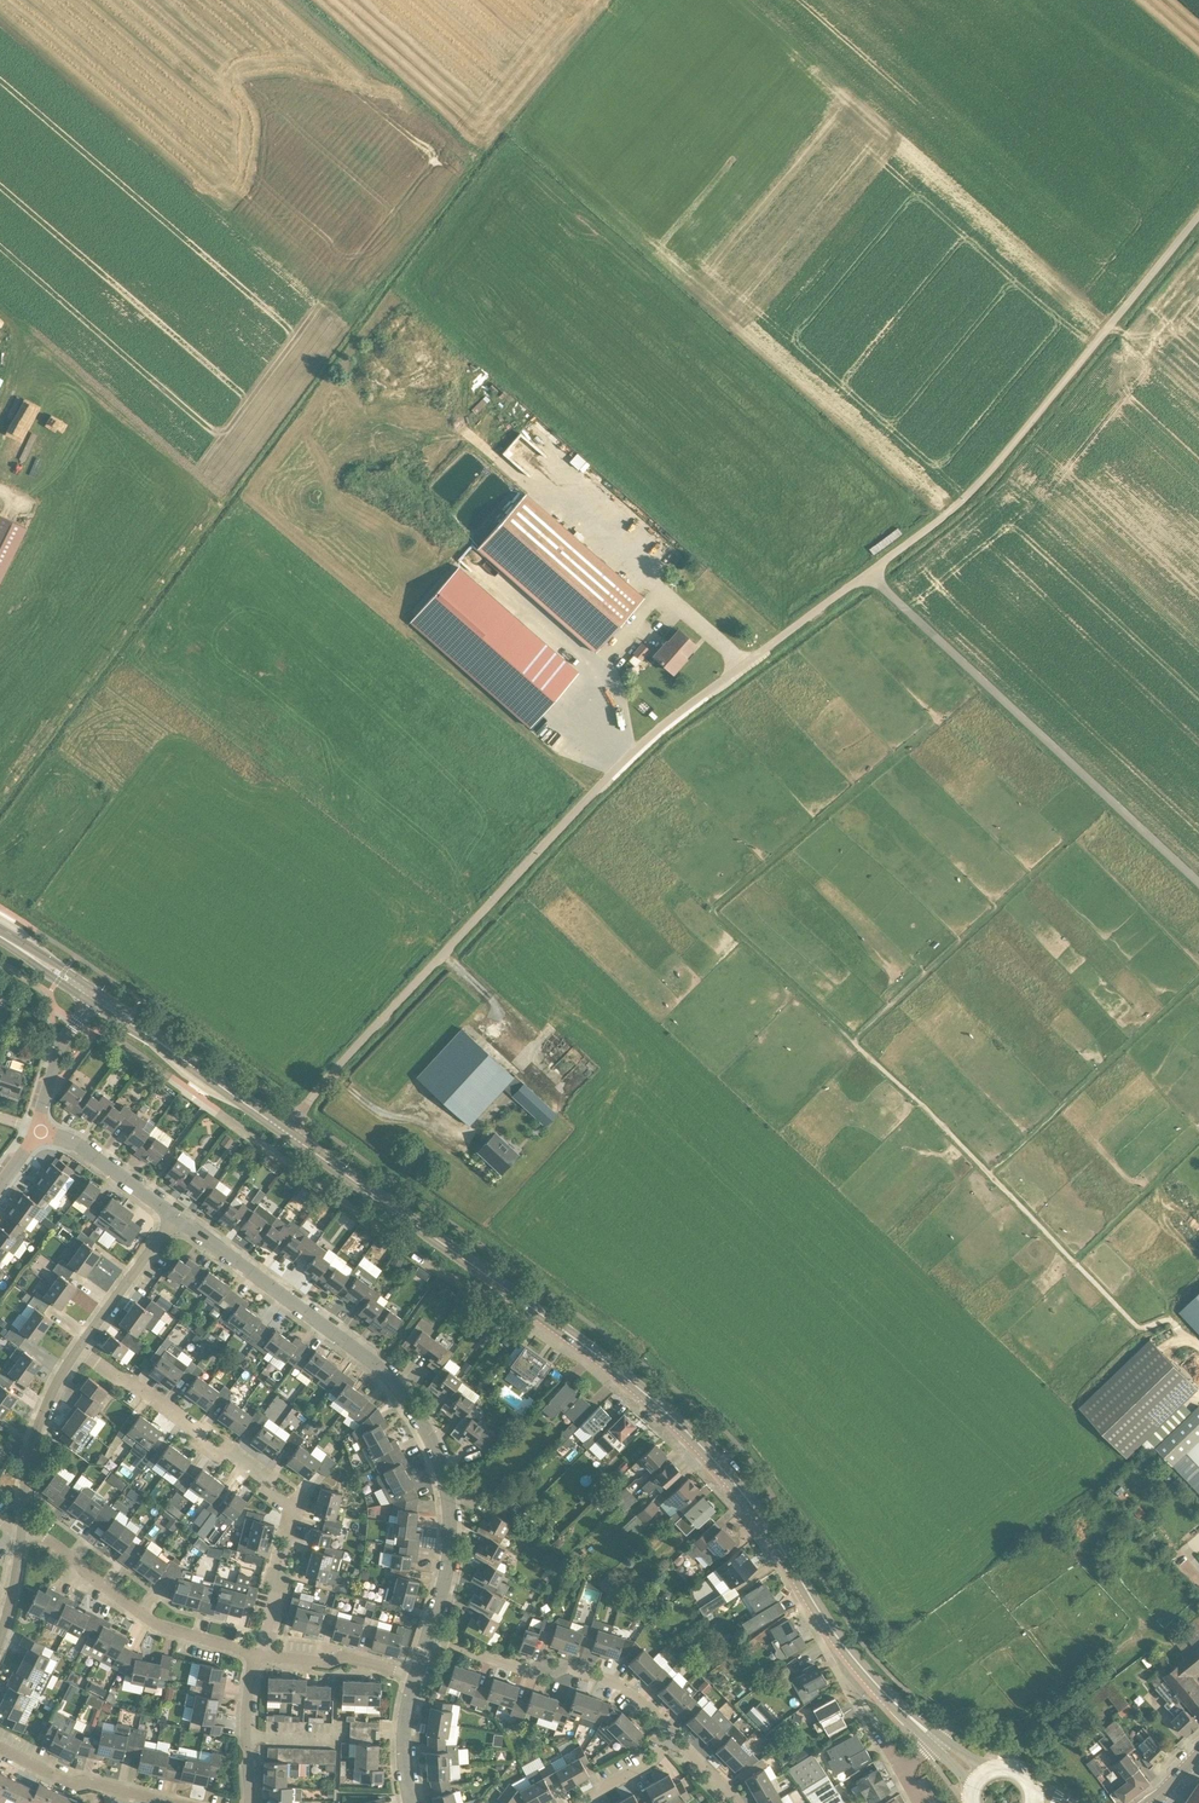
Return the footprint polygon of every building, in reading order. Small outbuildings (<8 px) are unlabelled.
[(26,529),(0,516),(0,581),(26,529)] [(596,653),(644,598),(572,534),(523,589),(596,653)] [(529,726),(578,673),(471,575),(422,629),(529,726)] [(696,646),(679,631),(668,643),(667,642),(654,657),(673,673),(686,659),(685,658),(696,646)] [(633,654),(642,661),(651,651),(642,644),(633,654)] [(462,1029),(417,1078),(468,1125),(505,1086),(514,1094),(521,1086),(513,1078),(514,1077),(462,1029)] [(23,1084),(20,1083),(23,1073),(21,1072),(24,1064),(12,1060),(9,1068),(0,1065),(0,1093),(18,1099),(23,1084)] [(87,1100),(92,1095),(91,1094),(87,1100),(81,1096),(85,1091),(72,1082),(59,1100),(66,1105),(64,1107),(76,1116),(78,1114),(78,1113),(87,1100)] [(111,1108),(114,1103),(103,1095),(99,1100),(92,1095),(87,1100),(78,1113),(78,1114),(76,1116),(79,1113),(92,1122),(98,1115),(102,1118),(103,1116),(104,1117),(111,1107),(111,1108)] [(186,1100),(179,1095),(175,1100),(182,1105),(186,1100)] [(124,1129),(135,1114),(124,1105),(120,1111),(113,1106),(114,1104),(114,1103),(111,1108),(111,1107),(104,1117),(103,1116),(102,1118),(103,1118),(100,1123),(113,1133),(119,1125),(124,1129)] [(149,1108),(144,1103),(140,1109),(145,1113),(149,1108)] [(145,1139),(146,1138),(150,1133),(142,1128),(146,1122),(135,1114),(124,1129),(129,1133),(123,1141),(136,1150),(145,1138),(145,1139)] [(136,1150),(134,1153),(146,1162),(148,1159),(155,1164),(168,1147),(174,1139),(155,1125),(150,1133),(146,1138),(145,1139),(145,1138),(136,1150)] [(501,1174),(509,1165),(519,1155),(496,1133),(480,1150),(484,1154),(494,1164),(492,1166),(501,1174)] [(233,1141),(225,1135),(219,1143),(227,1149),(233,1141)] [(39,1173),(60,1188),(69,1176),(73,1170),(59,1160),(56,1158),(52,1164),(52,1163),(46,1171),(42,1168),(39,1173)] [(192,1178),(186,1174),(190,1169),(177,1159),(164,1176),(171,1181),(168,1184),(180,1194),(183,1190),(192,1178)] [(84,1168),(78,1164),(74,1169),(80,1173),(84,1168)] [(214,1188),(219,1181),(207,1172),(203,1177),(196,1172),(192,1178),(183,1190),(180,1194),(181,1194),(184,1190),(196,1200),(201,1193),(206,1196),(200,1204),(201,1204),(208,1194),(213,1188),(214,1188)] [(47,1204),(60,1188),(39,1173),(37,1175),(41,1178),(36,1185),(39,1188),(34,1194),(47,1204)] [(88,1217),(99,1203),(94,1199),(101,1189),(89,1181),(76,1199),(87,1207),(83,1213),(88,1217)] [(217,1221),(230,1203),(225,1199),(227,1196),(215,1187),(219,1181),(214,1188),(213,1188),(208,1194),(201,1204),(207,1209),(205,1212),(217,1221)] [(47,1204),(34,1194),(31,1199),(23,1193),(17,1202),(14,1199),(11,1203),(32,1218),(41,1207),(44,1209),(47,1204)] [(109,1223),(122,1205),(111,1197),(104,1207),(99,1203),(88,1217),(94,1222),(99,1216),(109,1223)] [(240,1229),(253,1211),(242,1202),(237,1208),(230,1203),(217,1221),(230,1231),(236,1224),(240,1227),(240,1228),(240,1229)] [(25,1228),(32,1218),(11,1203),(8,1206),(12,1209),(7,1215),(10,1217),(5,1224),(25,1238),(26,1237),(20,1233),(24,1228),(25,1228)] [(259,1203),(253,1211),(240,1229),(246,1234),(244,1236),(256,1246),(258,1243),(268,1230),(267,1230),(268,1229),(276,1218),(277,1217),(259,1203)] [(122,1205),(109,1223),(120,1231),(116,1238),(121,1242),(132,1227),(127,1223),(134,1214),(122,1205)] [(292,1237),(294,1233),(283,1225),(284,1224),(276,1218),(268,1229),(267,1230),(268,1230),(258,1243),(256,1246),(257,1246),(260,1243),(271,1252),(277,1245),(281,1249),(279,1252),(283,1247),(284,1247),(291,1237),(292,1237)] [(316,1243),(318,1240),(315,1237),(312,1240),(307,1236),(310,1231),(301,1224),(301,1225),(295,1221),(292,1224),(298,1229),(295,1234),(294,1233),(292,1237),(291,1237),(284,1247),(283,1247),(279,1252),(292,1262),(298,1255),(303,1260),(316,1243)] [(25,1238),(5,1224),(1,1229),(0,1228),(0,1246),(7,1251),(8,1249),(14,1253),(25,1238)] [(75,1253),(93,1265),(100,1255),(91,1248),(95,1242),(81,1231),(76,1237),(83,1242),(75,1253)] [(384,1243),(378,1238),(373,1245),(380,1249),(384,1243)] [(326,1267),(330,1263),(323,1257),(327,1252),(319,1245),(321,1242),(318,1240),(316,1243),(303,1260),(308,1264),(304,1270),(316,1280),(325,1268),(326,1268),(326,1267)] [(85,1276),(93,1265),(75,1253),(67,1263),(60,1258),(56,1264),(71,1275),(75,1269),(85,1276)] [(402,1261),(393,1257),(390,1265),(399,1269),(402,1261)] [(186,1287),(200,1268),(188,1259),(185,1264),(178,1259),(167,1275),(178,1283),(179,1282),(186,1287)] [(66,1281),(71,1275),(56,1264),(52,1270),(59,1275),(51,1286),(68,1299),(76,1288),(66,1281)] [(369,1288),(370,1286),(376,1278),(358,1264),(348,1277),(335,1294),(336,1294),(347,1302),(350,1299),(356,1304),(359,1300),(368,1287),(369,1288)] [(335,1294),(348,1277),(335,1267),(332,1271),(326,1267),(326,1268),(325,1268),(316,1280),(314,1283),(326,1293),(328,1289),(335,1294)] [(33,1274),(26,1268),(21,1275),(28,1281),(33,1274)] [(207,1296),(219,1280),(208,1272),(207,1273),(200,1268),(186,1287),(199,1296),(202,1291),(207,1296)] [(426,1275),(418,1279),(422,1287),(430,1283),(426,1275)] [(222,1313),(235,1294),(229,1289),(230,1288),(219,1280),(207,1296),(204,1300),(210,1304),(222,1313)] [(61,1310),(68,1299),(51,1286),(43,1296),(37,1291),(35,1294),(33,1292),(30,1296),(33,1297),(32,1298),(46,1308),(51,1302),(61,1310)] [(379,1311),(383,1306),(376,1301),(381,1295),(370,1286),(369,1288),(368,1287),(359,1300),(356,1304),(357,1304),(358,1302),(363,1306),(358,1313),(370,1323),(379,1311)] [(156,1295),(151,1291),(147,1296),(152,1300),(156,1295)] [(46,1308),(32,1298),(26,1294),(22,1299),(34,1308),(26,1319),(44,1332),(52,1321),(42,1314),(46,1308)] [(238,1328),(250,1312),(244,1308),(248,1303),(235,1294),(222,1313),(217,1318),(235,1332),(238,1328)] [(167,1299),(162,1306),(168,1310),(173,1304),(167,1299)] [(485,1305),(479,1300),(475,1306),(482,1310),(485,1305)] [(127,1313),(145,1326),(153,1315),(159,1319),(163,1314),(149,1304),(145,1309),(135,1302),(127,1313)] [(379,1311),(370,1323),(367,1326),(379,1336),(382,1332),(389,1338),(402,1320),(389,1310),(384,1306),(383,1306),(379,1311)] [(499,1313),(490,1307),(476,1327),(485,1333),(499,1313)] [(253,1346),(267,1327),(260,1322),(261,1320),(250,1312),(238,1328),(244,1332),(241,1336),(253,1346)] [(137,1337),(145,1326),(127,1313),(119,1324),(129,1331),(125,1337),(139,1347),(143,1341),(137,1337)] [(36,1343),(44,1332),(26,1319),(19,1330),(12,1325),(8,1331),(22,1342),(26,1336),(36,1343)] [(197,1323),(191,1319),(186,1325),(192,1330),(197,1323)] [(422,1356),(435,1339),(416,1325),(401,1346),(411,1354),(414,1350),(422,1356)] [(274,1354),(286,1338),(275,1331),(273,1332),(267,1327),(253,1346),(265,1355),(268,1350),(274,1354)] [(22,1342),(8,1331),(4,1336),(3,1337),(18,1347),(22,1342)] [(203,1337),(208,1341),(212,1335),(207,1332),(203,1337)] [(202,1339),(195,1334),(191,1340),(198,1344),(202,1339)] [(139,1347),(125,1337),(121,1342),(111,1335),(103,1347),(120,1359),(128,1348),(135,1353),(139,1347)] [(515,1340),(507,1335),(501,1342),(509,1348),(515,1340)] [(293,1365),(307,1347),(295,1338),(292,1343),(286,1338),(274,1354),(285,1362),(286,1360),(293,1365)] [(1150,1338),(1078,1407),(1127,1458),(1198,1389),(1150,1338)] [(442,1369),(443,1367),(453,1353),(435,1339),(422,1356),(430,1362),(428,1366),(434,1370),(438,1373),(427,1387),(427,1388),(437,1374),(438,1374),(442,1369)] [(159,1381),(172,1364),(161,1355),(166,1349),(161,1345),(150,1359),(156,1363),(149,1373),(159,1381)] [(311,1378),(314,1374),(326,1358),(315,1351),(314,1352),(307,1347),(293,1365),(311,1378)] [(551,1367),(545,1363),(526,1349),(510,1371),(535,1389),(551,1367)] [(16,1362),(33,1375),(41,1364),(24,1351),(16,1362)] [(233,1359),(239,1363),(245,1355),(239,1351),(233,1359)] [(329,1392),(342,1373),(336,1368),(337,1367),(326,1358),(314,1374),(320,1379),(317,1383),(329,1392)] [(186,1379),(196,1366),(191,1361),(183,1372),(172,1364),(159,1381),(170,1389),(181,1375),(186,1379)] [(196,1366),(202,1370),(205,1366),(200,1361),(196,1366)] [(33,1375),(16,1362),(8,1372),(2,1368),(0,1370),(0,1376),(11,1384),(15,1379),(25,1386),(33,1375)] [(195,1401),(208,1384),(197,1376),(202,1370),(196,1366),(186,1379),(192,1383),(185,1393),(195,1401)] [(449,1397),(456,1389),(462,1380),(466,1374),(464,1373),(460,1379),(443,1367),(442,1369),(438,1374),(437,1374),(427,1388),(431,1391),(438,1396),(441,1391),(449,1397)] [(345,1407),(357,1391),(351,1387),(355,1382),(342,1373),(329,1392),(326,1396),(333,1401),(330,1405),(341,1413),(345,1407)] [(11,1384),(0,1376),(0,1402),(9,1408),(17,1397),(7,1390),(11,1384)] [(275,1381),(268,1376),(264,1381),(271,1386),(275,1381)] [(80,1399),(98,1413),(103,1405),(99,1402),(107,1391),(88,1378),(80,1389),(85,1392),(80,1399)] [(574,1423),(590,1405),(566,1383),(541,1410),(551,1419),(560,1410),(574,1423)] [(219,1404),(229,1390),(224,1386),(219,1392),(208,1384),(195,1401),(206,1409),(214,1399),(219,1404)] [(492,1385),(488,1390),(493,1394),(497,1389),(492,1385)] [(466,1413),(474,1402),(456,1389),(449,1397),(440,1409),(444,1412),(450,1417),(453,1413),(461,1418),(461,1419),(464,1414),(465,1415),(466,1413)] [(228,1426),(241,1408),(230,1400),(235,1394),(229,1390),(219,1404),(225,1408),(217,1418),(228,1426)] [(483,1395),(488,1399),(491,1394),(486,1390),(483,1395)] [(360,1424),(377,1409),(377,1408),(366,1402),(368,1399),(357,1391),(345,1407),(341,1413),(346,1417),(343,1422),(354,1430),(360,1424)] [(94,1419),(98,1413),(80,1399),(76,1404),(79,1405),(70,1418),(88,1432),(96,1421),(94,1419)] [(9,1408),(0,1402),(0,1419),(1,1419),(9,1408)] [(595,1442),(602,1435),(597,1430),(611,1417),(600,1406),(581,1424),(592,1435),(581,1445),(587,1450),(595,1442)] [(1150,1442),(1173,1465),(1198,1440),(1198,1407),(1193,1413),(1187,1407),(1150,1442)] [(253,1428),(263,1414),(257,1410),(252,1416),(241,1408),(228,1426),(239,1434),(247,1424),(253,1428)] [(368,1445),(386,1436),(382,1430),(387,1427),(377,1409),(360,1424),(354,1430),(352,1431),(357,1439),(363,1436),(368,1445)] [(484,1428),(466,1413),(465,1415),(464,1414),(461,1419),(461,1418),(449,1434),(454,1438),(460,1443),(463,1438),(472,1444),(477,1438),(484,1443),(491,1433),(484,1428)] [(262,1450),(275,1433),(264,1425),(268,1419),(263,1414),(253,1428),(258,1432),(251,1442),(262,1450)] [(595,1442),(606,1453),(601,1458),(607,1464),(620,1452),(613,1446),(635,1425),(623,1414),(602,1435),(595,1442)] [(137,1441),(150,1423),(140,1416),(133,1425),(126,1420),(116,1434),(123,1439),(127,1433),(137,1441)] [(81,1443),(88,1432),(70,1418),(62,1429),(65,1431),(59,1439),(78,1453),(84,1445),(81,1443)] [(316,1425),(309,1420),(304,1426),(311,1431),(316,1425)] [(146,1464),(156,1450),(150,1446),(161,1432),(150,1423),(137,1441),(148,1449),(140,1460),(146,1464)] [(566,1439),(578,1428),(571,1423),(561,1434),(562,1435),(566,1439)] [(289,1449),(299,1435),(293,1431),(285,1441),(275,1433),(262,1450),(272,1458),(283,1444),(289,1449)] [(297,1471),(310,1454),(299,1446),(304,1439),(299,1435),(289,1449),(294,1453),(287,1463),(297,1471)] [(566,1439),(562,1435),(558,1439),(563,1443),(566,1439)] [(386,1436),(368,1445),(380,1465),(381,1464),(401,1453),(394,1440),(389,1443),(386,1436)] [(651,1471),(666,1456),(654,1444),(631,1466),(634,1471),(639,1467),(643,1463),(651,1471)] [(167,1470),(180,1453),(169,1445),(162,1455),(156,1450),(146,1464),(152,1469),(156,1462),(167,1470)] [(179,1488),(189,1474),(184,1471),(191,1461),(180,1453),(167,1470),(178,1478),(173,1485),(179,1488)] [(390,1484),(407,1475),(403,1469),(408,1466),(401,1453),(381,1464),(380,1465),(372,1469),(373,1471),(377,1469),(380,1474),(376,1477),(377,1480),(379,1482),(380,1485),(382,1488),(390,1484)] [(103,1465),(107,1458),(104,1456),(101,1454),(95,1464),(103,1465)] [(316,1469),(321,1473),(331,1459),(326,1455),(321,1462),(310,1454),(297,1471),(308,1479),(316,1469)] [(331,1459),(321,1473),(327,1477),(337,1463),(331,1459)] [(660,1493),(681,1473),(670,1461),(641,1487),(647,1494),(655,1487),(660,1493)] [(200,1495),(212,1477),(202,1470),(195,1479),(189,1474),(179,1488),(185,1493),(189,1487),(200,1495)] [(58,1506),(72,1488),(65,1483),(67,1480),(56,1472),(42,1491),(53,1499),(51,1501),(58,1506)] [(112,1483),(116,1477),(112,1474),(107,1480),(109,1483),(112,1483)] [(393,1503),(417,1498),(412,1488),(413,1487),(407,1475),(390,1484),(382,1488),(390,1503),(393,1502),(393,1503)] [(212,1513),(222,1499),(217,1495),(224,1486),(212,1477),(200,1495),(211,1503),(207,1509),(212,1513)] [(679,1509),(699,1491),(688,1478),(664,1500),(669,1506),(673,1502),(679,1509)] [(78,1517),(92,1498),(96,1492),(88,1487),(83,1487),(79,1493),(72,1488),(58,1506),(65,1511),(67,1508),(78,1517)] [(317,1501),(339,1507),(342,1494),(321,1488),(317,1501)] [(618,1506),(631,1494),(625,1488),(612,1499),(618,1506)] [(127,1495),(133,1499),(137,1493),(132,1489),(127,1495)] [(222,1499),(212,1513),(217,1517),(218,1517),(222,1511),(233,1519),(246,1502),(235,1494),(228,1504),(222,1499)] [(631,1494),(618,1506),(624,1512),(637,1500),(631,1494)] [(98,1526),(112,1508),(105,1503),(102,1506),(92,1498),(78,1517),(89,1525),(92,1521),(98,1526)] [(396,1523),(415,1526),(417,1512),(415,1512),(417,1498),(393,1503),(392,1515),(397,1516),(396,1523)] [(706,1502),(702,1498),(684,1514),(679,1509),(667,1520),(673,1526),(675,1524),(686,1535),(695,1527),(696,1528),(714,1511),(712,1508),(714,1507),(708,1500),(706,1502)] [(335,1520),(339,1507),(317,1501),(314,1515),(325,1518),(323,1524),(341,1529),(342,1522),(335,1520)] [(643,1523),(659,1509),(651,1501),(636,1515),(643,1523)] [(164,1508),(170,1512),(174,1507),(168,1502),(164,1508)] [(112,1545),(126,1526),(114,1518),(118,1512),(112,1508),(98,1526),(105,1531),(101,1537),(112,1545)] [(206,1520),(208,1518),(211,1513),(204,1508),(199,1515),(206,1520)] [(249,1533),(270,1539),(274,1526),(262,1522),(264,1516),(247,1511),(245,1518),(253,1520),(249,1533)] [(499,1543),(499,1544),(499,1543),(505,1546),(508,1545),(510,1543),(509,1539),(503,1536),(510,1524),(492,1513),(487,1522),(483,1519),(476,1531),(490,1539),(498,1544),(499,1543)] [(180,1523),(171,1517),(169,1520),(165,1525),(174,1532),(180,1523)] [(211,1526),(205,1522),(200,1529),(206,1534),(211,1526)] [(415,1533),(415,1526),(396,1523),(394,1536),(396,1536),(396,1539),(386,1537),(385,1544),(418,1549),(420,1534),(415,1533)] [(339,1536),(341,1529),(323,1524),(322,1531),(310,1528),(306,1542),(325,1547),(327,1547),(328,1547),(331,1534),(339,1536)] [(124,1564),(138,1545),(131,1540),(136,1534),(126,1526),(112,1545),(122,1552),(117,1559),(124,1564)] [(550,1526),(543,1532),(548,1538),(555,1531),(550,1526)] [(734,1543),(721,1529),(711,1538),(705,1531),(693,1543),(685,1551),(681,1554),(683,1557),(687,1553),(693,1559),(695,1557),(702,1557),(709,1565),(718,1556),(724,1550),(725,1551),(734,1543)] [(507,1549),(499,1544),(499,1543),(498,1544),(490,1539),(476,1531),(476,1532),(489,1539),(485,1547),(480,1544),(473,1556),(487,1564),(496,1569),(496,1568),(496,1569),(504,1573),(508,1566),(500,1562),(507,1549)] [(267,1552),(270,1539),(249,1533),(246,1546),(238,1544),(236,1551),(254,1555),(255,1548),(267,1552)] [(553,1543),(558,1547),(563,1542),(558,1537),(553,1543)] [(416,1564),(418,1549),(385,1544),(383,1552),(392,1553),(390,1567),(392,1567),(392,1568),(408,1570),(409,1570),(410,1563),(416,1564)] [(1168,1560),(1176,1553),(1169,1544),(1161,1550),(1168,1560)] [(144,1574),(158,1556),(146,1548),(145,1550),(138,1545),(124,1564),(131,1569),(133,1566),(144,1574)] [(342,1551),(328,1547),(327,1547),(325,1547),(324,1553),(312,1550),(308,1564),(330,1570),(337,1572),(342,1551)] [(231,1550),(223,1548),(221,1556),(229,1558),(231,1550)] [(731,1588),(756,1569),(740,1549),(715,1568),(731,1588)] [(549,1555),(544,1565),(550,1569),(556,1558),(549,1555)] [(165,1583),(178,1565),(181,1561),(175,1557),(172,1561),(171,1560),(168,1564),(158,1556),(144,1574),(155,1582),(158,1578),(165,1583)] [(255,1556),(253,1564),(260,1566),(262,1558),(255,1556)] [(493,1593),(504,1573),(496,1569),(496,1568),(496,1569),(487,1564),(473,1556),(486,1564),(482,1571),(477,1568),(470,1581),(482,1588),(483,1588),(484,1589),(484,1588),(492,1593),(493,1593)] [(330,1570),(308,1564),(305,1577),(316,1580),(315,1587),(331,1591),(333,1585),(327,1583),(330,1570)] [(185,1604),(191,1581),(193,1572),(183,1570),(183,1569),(178,1565),(165,1583),(175,1590),(172,1601),(185,1604)] [(407,1578),(408,1570),(392,1568),(390,1574),(397,1576),(394,1588),(387,1587),(387,1588),(415,1595),(418,1581),(407,1578)] [(369,1571),(363,1569),(360,1579),(367,1580),(369,1571)] [(545,1570),(539,1580),(545,1584),(551,1573),(545,1570)] [(607,1575),(598,1583),(606,1592),(615,1584),(607,1575)] [(205,1613),(211,1591),(204,1589),(205,1585),(191,1581),(185,1604),(198,1607),(197,1610),(205,1613)] [(303,1584),(297,1582),(295,1590),(301,1592),(303,1584)] [(236,1583),(234,1590),(228,1613),(241,1616),(243,1608),(252,1610),(257,1589),(236,1583)] [(776,1603),(764,1584),(744,1596),(745,1597),(740,1600),(751,1617),(741,1623),(748,1635),(784,1612),(778,1602),(776,1603)] [(228,1613),(234,1590),(221,1587),(219,1593),(211,1591),(205,1613),(213,1615),(215,1609),(228,1613)] [(411,1607),(415,1595),(387,1588),(384,1600),(383,1600),(381,1607),(398,1611),(400,1604),(411,1607)] [(493,1593),(492,1593),(484,1588),(484,1589),(483,1588),(482,1588),(478,1596),(474,1594),(467,1606),(481,1614),(481,1613),(490,1618),(491,1618),(494,1612),(498,1614),(505,1600),(493,1593)] [(50,1615),(60,1595),(47,1589),(45,1593),(38,1590),(28,1610),(40,1616),(43,1612),(50,1615)] [(363,1590),(356,1589),(355,1595),(361,1597),(363,1590)] [(670,1595),(667,1592),(662,1593),(661,1598),(664,1601),(669,1600),(670,1595)] [(644,1602),(648,1601),(649,1597),(646,1594),(642,1595),(641,1599),(644,1602)] [(703,1617),(711,1613),(710,1612),(726,1602),(721,1594),(698,1608),(703,1617)] [(67,1631),(77,1610),(71,1607),(73,1602),(60,1595),(50,1615),(47,1620),(55,1625),(67,1631)] [(310,1610),(312,1603),(292,1597),(288,1614),(294,1616),(291,1628),(304,1631),(310,1610)] [(524,1609),(530,1612),(533,1605),(527,1602),(524,1609)] [(327,1625),(332,1608),(312,1603),(310,1610),(304,1631),(317,1635),(320,1623),(327,1625)] [(499,1623),(491,1618),(490,1618),(481,1613),(481,1614),(467,1606),(480,1613),(476,1621),(471,1618),(464,1631),(487,1643),(499,1623)] [(344,1642),(351,1615),(338,1611),(339,1610),(332,1608),(327,1625),(334,1627),(331,1638),(344,1642)] [(89,1635),(98,1618),(89,1613),(88,1615),(77,1610),(67,1631),(79,1637),(80,1634),(87,1637),(89,1635)] [(524,1612),(520,1620),(525,1622),(529,1614),(524,1612)] [(367,1635),(371,1619),(365,1617),(364,1618),(351,1615),(344,1642),(357,1645),(360,1634),(367,1635)] [(1172,1691),(1192,1675),(1198,1671),(1198,1616),(1180,1630),(1177,1626),(1167,1634),(1175,1645),(1186,1637),(1193,1646),(1184,1653),(1181,1655),(1184,1658),(1177,1663),(1179,1665),(1173,1669),(1168,1662),(1170,1661),(1157,1645),(1147,1652),(1160,1669),(1158,1670),(1163,1676),(1161,1678),(1172,1691)] [(562,1653),(570,1629),(572,1621),(559,1617),(553,1623),(551,1623),(546,1639),(551,1641),(550,1644),(559,1647),(557,1651),(562,1653)] [(98,1618),(89,1635),(97,1639),(93,1646),(105,1652),(115,1632),(109,1629),(111,1624),(98,1618)] [(384,1653),(389,1631),(376,1628),(378,1620),(371,1619),(367,1635),(374,1637),(371,1649),(384,1653)] [(604,1658),(612,1634),(614,1626),(594,1619),(592,1627),(586,1644),(592,1646),(591,1650),(600,1653),(599,1657),(604,1658)] [(798,1637),(788,1619),(769,1629),(775,1639),(771,1641),(776,1650),(775,1651),(775,1654),(776,1656),(777,1657),(779,1658),(780,1658),(781,1658),(786,1655),(805,1645),(799,1636),(798,1637)] [(546,1639),(551,1623),(543,1620),(538,1633),(525,1629),(518,1649),(527,1652),(526,1656),(531,1658),(537,1637),(546,1639)] [(586,1644),(592,1627),(585,1625),(582,1633),(570,1629),(562,1653),(565,1654),(566,1650),(576,1653),(579,1642),(586,1644)] [(389,1631),(384,1653),(397,1656),(400,1644),(407,1646),(411,1629),(398,1626),(396,1633),(389,1631)] [(119,1671),(130,1651),(122,1648),(127,1638),(115,1632),(105,1652),(116,1659),(113,1665),(112,1667),(119,1671)] [(625,1657),(635,1641),(612,1634),(604,1658),(607,1659),(608,1655),(617,1658),(618,1655),(625,1657)] [(23,1660),(43,1670),(49,1658),(41,1654),(45,1646),(24,1636),(19,1645),(28,1649),(23,1660)] [(635,1677),(653,1659),(643,1649),(642,1649),(635,1641),(625,1657),(630,1662),(628,1664),(635,1670),(632,1673),(635,1677)] [(143,1685),(148,1663),(141,1661),(143,1655),(135,1654),(130,1651),(119,1671),(131,1677),(130,1683),(143,1685)] [(167,1680),(168,1671),(171,1658),(162,1656),(160,1665),(148,1663),(143,1685),(156,1688),(158,1679),(167,1680)] [(655,1686),(668,1673),(653,1659),(635,1677),(638,1679),(641,1676),(647,1683),(650,1681),(655,1686)] [(38,1682),(43,1670),(23,1660),(15,1676),(12,1675),(11,1678),(31,1688),(42,1694),(46,1686),(38,1682)] [(195,1686),(223,1692),(226,1677),(221,1676),(222,1669),(200,1664),(196,1685),(195,1686)] [(460,1690),(467,1670),(454,1665),(450,1678),(443,1675),(437,1692),(444,1694),(447,1685),(460,1690)] [(811,1669),(810,1666),(801,1670),(802,1673),(797,1676),(806,1693),(826,1682),(817,1666),(811,1669)] [(476,1705),(482,1688),(476,1686),(480,1674),(467,1670),(460,1690),(473,1694),(470,1703),(476,1705)] [(1184,1710),(1186,1708),(1180,1701),(1172,1691),(1161,1678),(1163,1676),(1158,1670),(1158,1671),(1154,1675),(1161,1684),(1155,1689),(1167,1702),(1164,1705),(1175,1717),(1171,1720),(1185,1736),(1198,1725),(1184,1710)] [(664,1705),(682,1687),(668,1673),(655,1686),(660,1690),(657,1693),(664,1699),(661,1702),(664,1705)] [(725,1675),(718,1681),(722,1687),(729,1682),(725,1675)] [(1198,1719),(1198,1684),(1192,1675),(1172,1691),(1180,1701),(1186,1708),(1188,1706),(1198,1719)] [(28,1696),(31,1688),(11,1678),(9,1682),(12,1683),(4,1699),(24,1709),(30,1697),(28,1696)] [(280,1701),(281,1679),(268,1678),(267,1701),(280,1701)] [(499,1703),(506,1683),(493,1678),(489,1690),(482,1688),(476,1705),(483,1708),(486,1699),(499,1703)] [(292,1702),(293,1679),(281,1679),(280,1701),(292,1702)] [(305,1686),(305,1680),(293,1679),(292,1702),(303,1702),(303,1709),(304,1709),(304,1702),(305,1702),(305,1686)] [(705,1680),(698,1687),(704,1694),(711,1687),(705,1680)] [(1119,1711),(1128,1704),(1110,1680),(1079,1704),(1086,1713),(1108,1697),(1119,1711)] [(684,1714),(696,1702),(691,1696),(697,1690),(688,1681),(682,1687),(664,1705),(667,1708),(670,1705),(677,1712),(679,1709),(684,1714)] [(354,1705),(355,1682),(342,1682),(341,1705),(354,1705)] [(367,1706),(368,1683),(355,1682),(354,1705),(367,1706)] [(746,1686),(750,1691),(755,1687),(750,1682),(746,1686)] [(368,1683),(367,1706),(379,1706),(380,1683),(368,1683)] [(516,1719),(522,1701),(515,1699),(519,1687),(506,1683),(499,1703),(512,1707),(509,1716),(516,1719)] [(195,1686),(196,1685),(191,1684),(189,1693),(195,1695),(193,1708),(216,1713),(218,1701),(221,1701),(223,1692),(195,1686)] [(75,1697),(79,1690),(72,1686),(68,1693),(75,1697)] [(318,1687),(305,1686),(305,1702),(304,1702),(304,1709),(317,1709),(318,1687)] [(106,1691),(100,1687),(97,1694),(103,1697),(106,1691)] [(318,1687),(317,1709),(329,1710),(330,1687),(318,1687)] [(538,1716),(545,1696),(532,1691),(528,1703),(522,1701),(516,1719),(522,1721),(525,1712),(538,1716)] [(581,1716),(588,1695),(575,1691),(571,1706),(564,1704),(558,1721),(565,1723),(569,1712),(581,1716)] [(110,1692),(105,1700),(113,1704),(116,1699),(115,1694),(110,1692)] [(604,1722),(612,1705),(601,1701),(601,1700),(588,1695),(581,1716),(594,1721),(595,1719),(604,1722)] [(558,1721),(564,1704),(557,1702),(558,1700),(545,1696),(538,1716),(551,1721),(551,1719),(558,1721)] [(847,1725),(842,1716),(843,1715),(843,1713),(835,1697),(813,1709),(820,1721),(820,1720),(829,1736),(847,1725)] [(24,1709),(4,1699),(0,1707),(0,1713),(6,1716),(2,1723),(23,1733),(27,1725),(19,1721),(24,1709)] [(428,1721),(449,1724),(451,1711),(449,1711),(451,1704),(433,1701),(432,1708),(430,1708),(428,1721)] [(105,1702),(101,1708),(108,1712),(112,1705),(105,1702)] [(693,1735),(711,1717),(696,1702),(684,1714),(689,1719),(686,1722),(693,1729),(690,1732),(693,1735)] [(1135,1703),(1131,1706),(1137,1714),(1141,1710),(1135,1703)] [(1128,1704),(1119,1711),(1123,1717),(1132,1710),(1128,1704)] [(616,1736),(631,1721),(621,1712),(612,1705),(604,1722),(608,1725),(607,1726),(616,1736)] [(753,1706),(746,1713),(765,1731),(771,1725),(753,1706)] [(213,1724),(216,1713),(193,1708),(190,1721),(189,1729),(198,1731),(198,1732),(221,1736),(223,1726),(213,1724)] [(793,1714),(792,1723),(801,1724),(802,1715),(793,1714)] [(726,1731),(733,1724),(735,1722),(729,1716),(720,1726),(711,1717),(693,1735),(696,1737),(699,1734),(706,1741),(708,1738),(713,1744),(726,1731)] [(1127,1777),(1138,1769),(1139,1768),(1128,1753),(1135,1748),(1116,1720),(1100,1731),(1104,1736),(1099,1740),(1106,1749),(1110,1745),(1120,1759),(1115,1762),(1127,1777)] [(59,1755),(69,1734),(58,1728),(60,1724),(52,1721),(43,1740),(50,1744),(47,1749),(59,1755)] [(446,1738),(449,1724),(428,1721),(426,1735),(428,1735),(428,1744),(445,1744),(445,1738),(446,1738)] [(631,1721),(616,1736),(626,1746),(627,1745),(632,1750),(644,1737),(639,1732),(641,1731),(631,1721)] [(132,1755),(138,1729),(130,1727),(130,1725),(117,1722),(115,1733),(110,1756),(124,1759),(125,1753),(132,1755)] [(366,1722),(353,1722),(349,1722),(349,1729),(364,1730),(365,1722),(366,1722)] [(364,1730),(373,1731),(379,1731),(379,1723),(366,1722),(365,1722),(364,1730)] [(169,1725),(161,1723),(160,1730),(165,1731),(168,1730),(169,1725)] [(722,1764),(740,1746),(747,1738),(733,1724),(726,1731),(713,1744),(718,1748),(715,1751),(722,1758),(719,1761),(722,1764)] [(87,1756),(92,1734),(91,1734),(91,1733),(83,1732),(77,1729),(73,1727),(69,1734),(59,1755),(72,1761),(75,1754),(87,1756)] [(1149,1769),(1166,1753),(1142,1728),(1137,1733),(1144,1741),(1143,1742),(1149,1748),(1143,1753),(1147,1757),(1143,1761),(1149,1769)] [(146,1731),(144,1730),(138,1729),(132,1755),(141,1757),(138,1770),(151,1773),(156,1750),(143,1748),(146,1735),(146,1731)] [(373,1731),(364,1730),(349,1729),(349,1736),(372,1737),(373,1731)] [(40,1730),(37,1737),(42,1739),(45,1732),(40,1730)] [(110,1756),(115,1733),(102,1731),(100,1736),(92,1734),(87,1756),(101,1759),(102,1755),(110,1756)] [(372,1739),(372,1737),(349,1736),(349,1744),(354,1744),(354,1757),(377,1758),(378,1745),(371,1744),(372,1739)] [(860,1750),(853,1737),(827,1751),(831,1759),(827,1761),(835,1775),(851,1766),(852,1767),(869,1758),(864,1748),(860,1750)] [(458,1745),(445,1744),(428,1744),(428,1753),(426,1753),(427,1766),(448,1765),(459,1764),(458,1745)] [(1106,1749),(1115,1762),(1120,1759),(1110,1745),(1106,1749)] [(567,1765),(577,1783),(589,1776),(583,1765),(589,1762),(580,1746),(574,1750),(578,1758),(567,1765)] [(742,1772),(756,1762),(740,1746),(722,1764),(725,1766),(728,1763),(735,1770),(737,1768),(742,1772)] [(793,1756),(797,1763),(812,1754),(808,1747),(793,1756)] [(171,1779),(178,1750),(170,1748),(169,1753),(156,1750),(151,1773),(165,1777),(164,1778),(171,1779)] [(284,1763),(284,1748),(277,1748),(276,1762),(284,1763)] [(193,1783),(198,1760),(185,1757),(186,1752),(178,1750),(171,1779),(182,1782),(182,1780),(193,1783)] [(321,1764),(321,1750),(314,1750),(313,1763),(321,1764)] [(198,1760),(193,1783),(206,1785),(208,1775),(217,1777),(221,1755),(212,1753),(200,1751),(198,1760)] [(833,1785),(812,1754),(797,1763),(787,1769),(787,1770),(811,1802),(844,1802),(833,1785)] [(377,1769),(377,1758),(354,1757),(354,1770),(360,1770),(368,1770),(369,1769),(377,1769)] [(748,1793),(770,1781),(763,1768),(767,1767),(762,1758),(756,1762),(742,1772),(746,1779),(745,1779),(750,1787),(746,1789),(748,1793)] [(1097,1777),(1103,1772),(1093,1759),(1087,1764),(1097,1777)] [(299,1763),(298,1763),(291,1763),(284,1763),(276,1762),(264,1762),(263,1775),(287,1776),(286,1775),(298,1776),(299,1763)] [(335,1764),(328,1764),(326,1764),(325,1772),(335,1772),(335,1764)] [(577,1783),(567,1765),(555,1772),(550,1764),(545,1767),(553,1782),(559,1779),(565,1790),(577,1783)] [(432,1788),(449,1785),(447,1779),(449,1779),(448,1765),(427,1766),(428,1780),(430,1780),(432,1788)] [(547,1785),(553,1782),(545,1767),(538,1771),(543,1779),(531,1785),(541,1802),(553,1796),(547,1785)] [(368,1770),(360,1770),(360,1782),(383,1783),(383,1769),(377,1769),(369,1769),(368,1770)] [(869,1802),(890,1790),(877,1769),(857,1782),(869,1802)] [(1149,1783),(1138,1769),(1127,1777),(1125,1778),(1127,1780),(1117,1788),(1118,1789),(1116,1791),(1124,1802),(1149,1783)] [(8,1778),(0,1774),(0,1796),(8,1778)] [(657,1781),(667,1799),(679,1793),(684,1801),(690,1797),(681,1782),(675,1785),(669,1774),(657,1781)] [(286,1788),(287,1776),(263,1775),(263,1788),(269,1788),(269,1789),(270,1789),(270,1788),(285,1789),(286,1788)] [(0,1796),(0,1802),(3,1802),(6,1798),(14,1801),(22,1784),(8,1778),(0,1796)] [(667,1799),(657,1781),(645,1787),(651,1798),(645,1802),(646,1802),(661,1802),(667,1799)] [(780,1798),(770,1781),(748,1793),(750,1796),(754,1794),(758,1802),(761,1801),(763,1802),(772,1802),(780,1798)] [(531,1785),(520,1792),(510,1783),(503,1792),(517,1802),(522,1797),(526,1802),(541,1802),(531,1785)] [(35,1791),(22,1784),(14,1801),(17,1802),(30,1802),(35,1791)] [(1186,1802),(1198,1802),(1198,1784),(1186,1802)] [(52,1791),(39,1785),(36,1791),(35,1791),(30,1802),(46,1802),(52,1791)] [(453,1791),(451,1792),(449,1785),(432,1788),(434,1797),(432,1797),(434,1802),(456,1802),(453,1791)] [(834,1788),(838,1794),(843,1790),(840,1785),(834,1788)] [(269,1800),(292,1801),(301,1801),(302,1788),(286,1788),(285,1789),(270,1788),(270,1789),(269,1789),(269,1800)] [(704,1798),(700,1790),(695,1793),(699,1801),(704,1798)] [(65,1797),(52,1791),(46,1802),(62,1802),(65,1797)] [(503,1792),(498,1799),(503,1802),(517,1802),(503,1792)] [(633,1794),(621,1801),(622,1802),(638,1802),(633,1794)]
